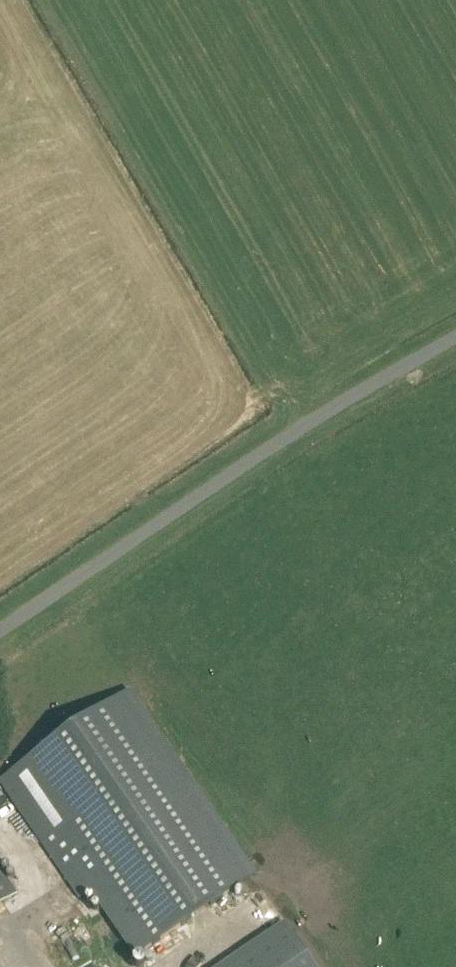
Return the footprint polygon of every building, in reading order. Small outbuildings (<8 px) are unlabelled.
[(130,693),(0,782),(0,785),(79,899),(89,892),(133,957),(254,875),(130,693)] [(16,895),(0,872),(0,906),(16,895)] [(222,966),(312,966),(283,925),(222,966)]
